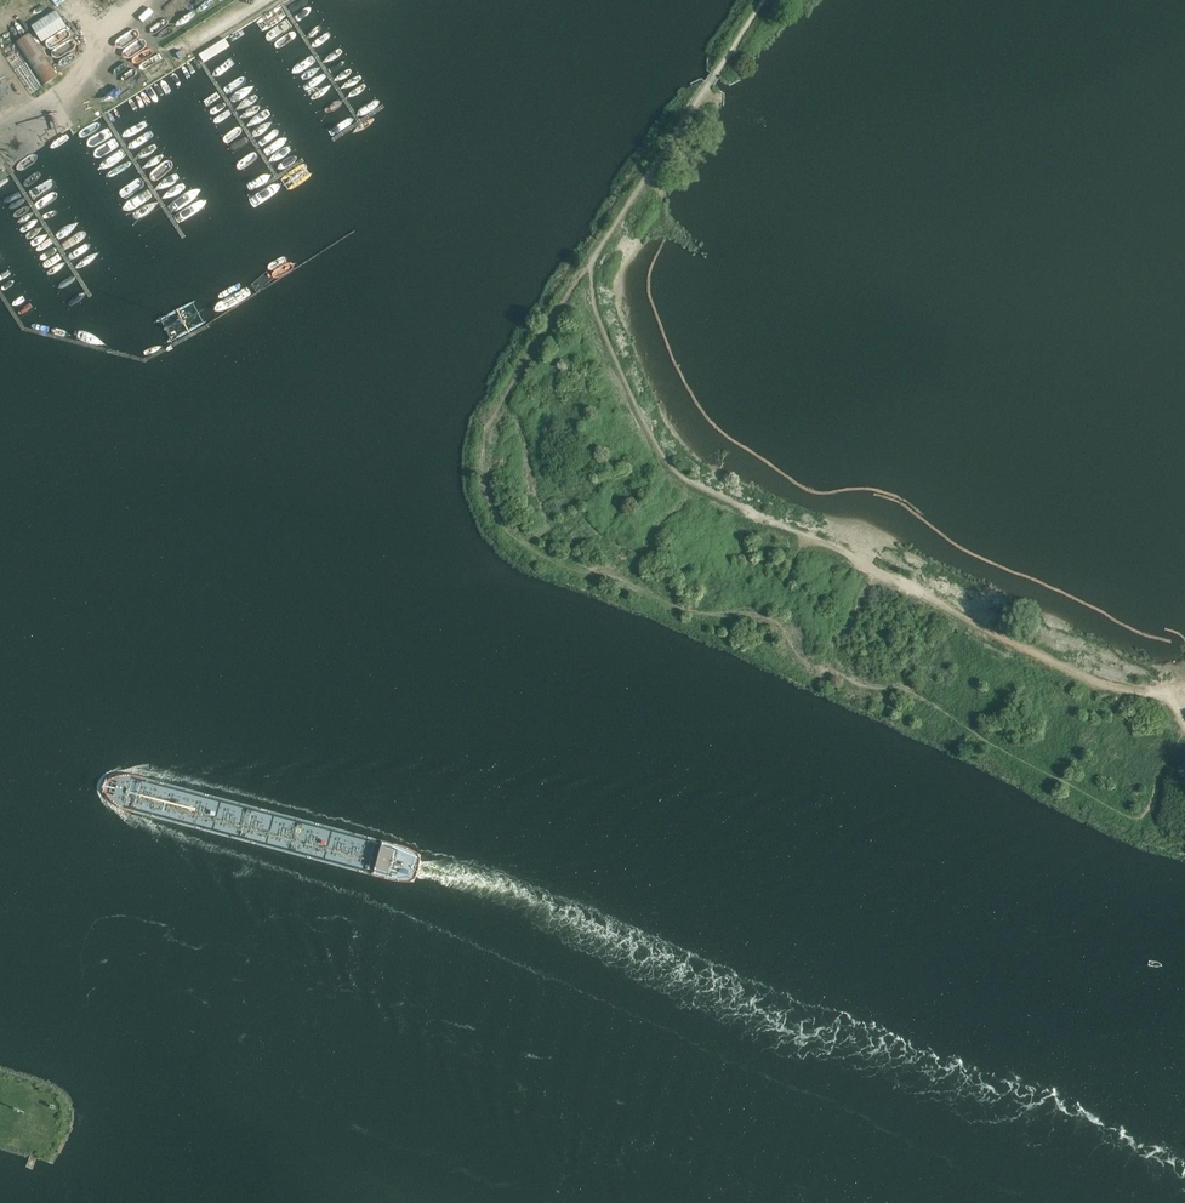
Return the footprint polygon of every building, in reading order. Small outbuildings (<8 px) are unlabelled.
[(14,8),(0,18),(0,20),(37,76),(53,66),(14,8)]
